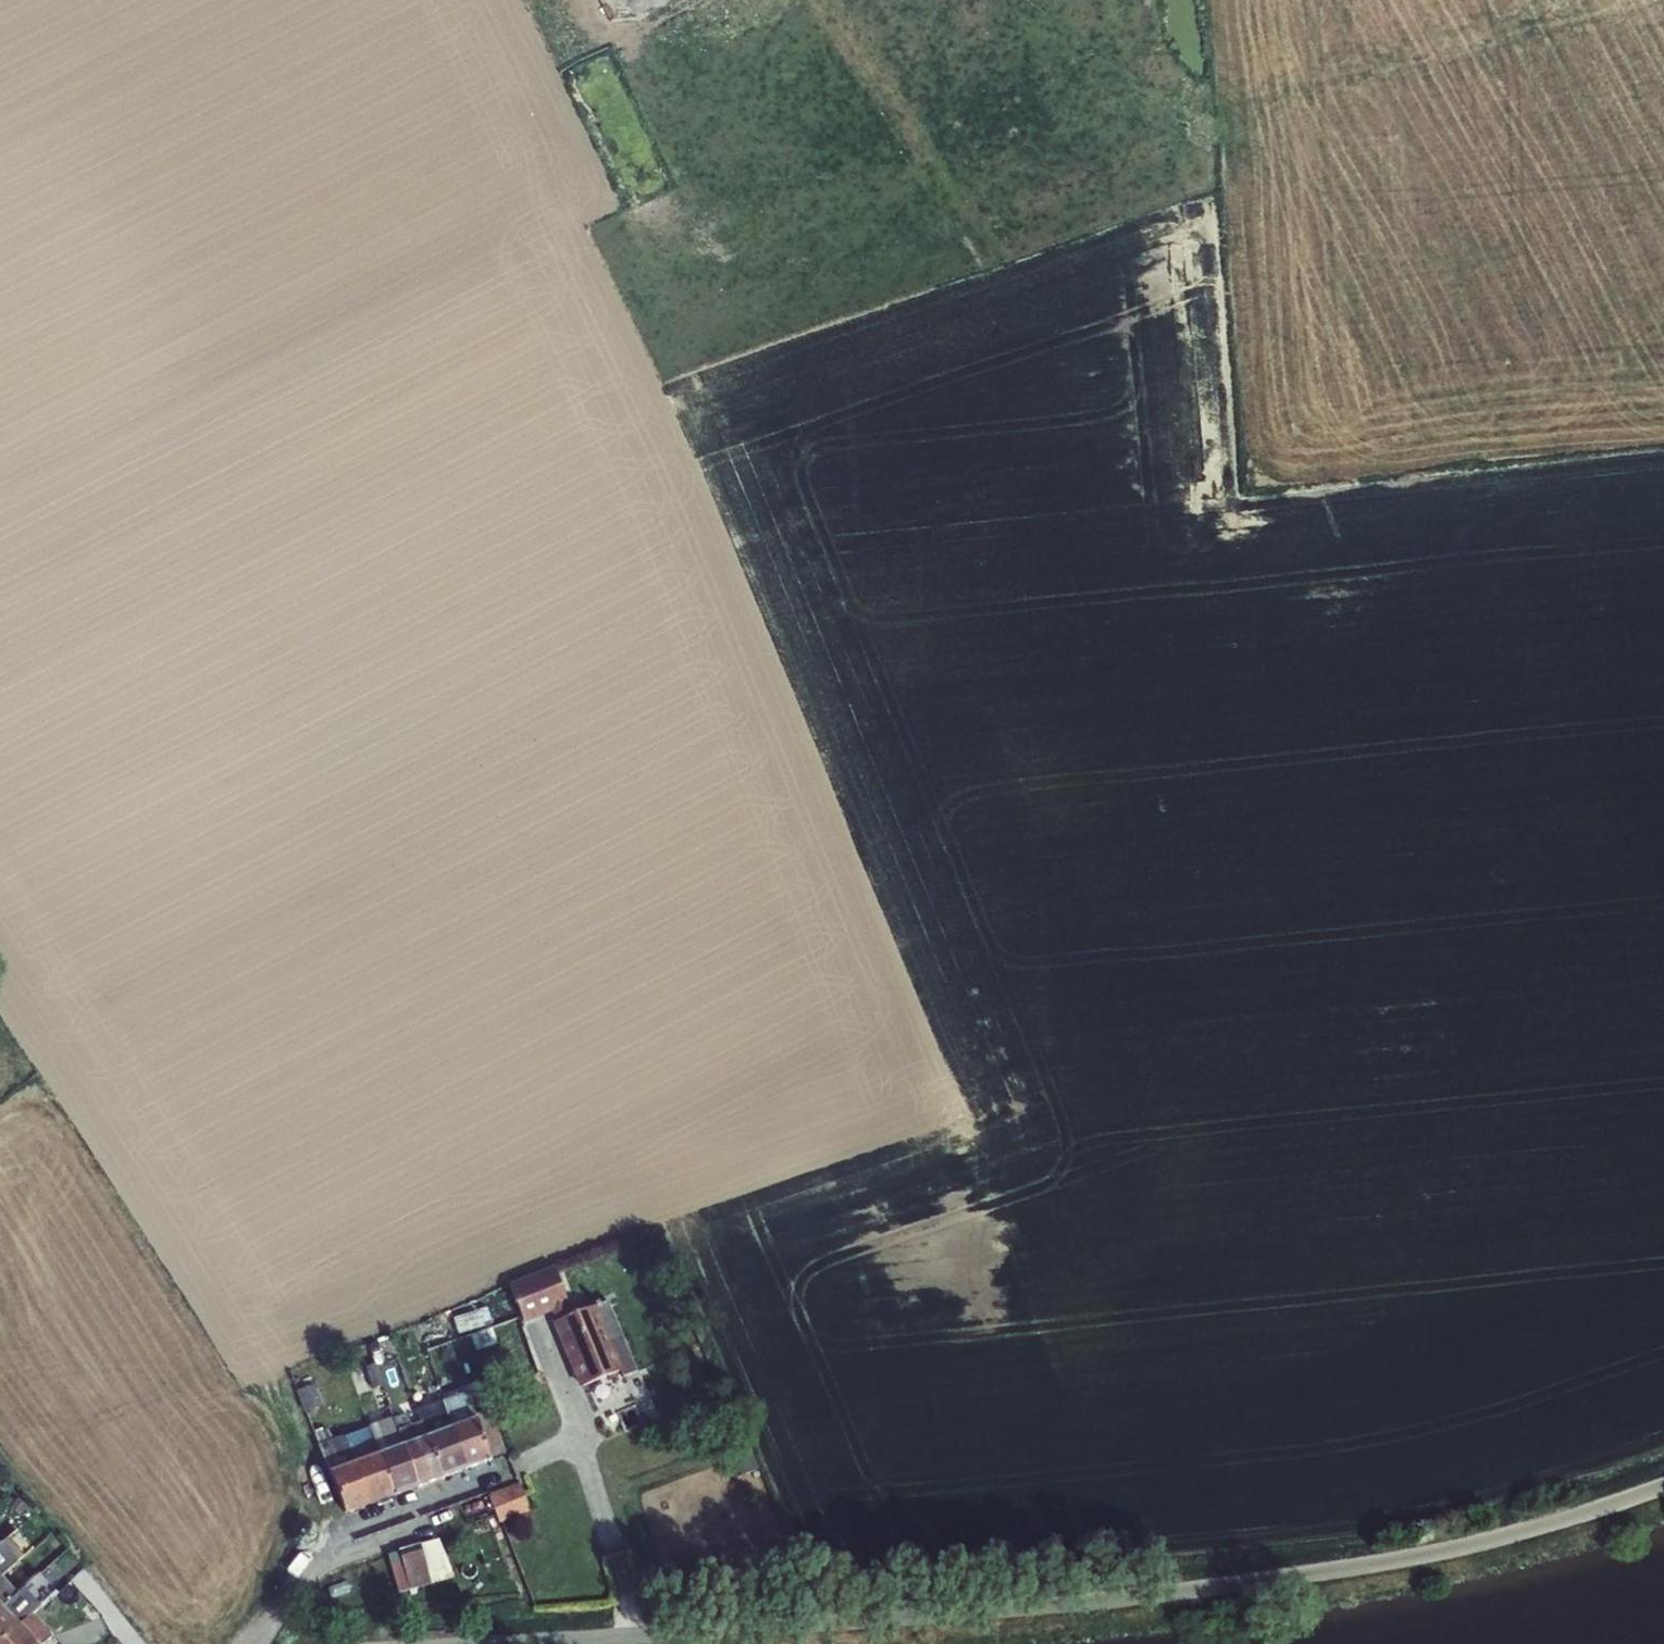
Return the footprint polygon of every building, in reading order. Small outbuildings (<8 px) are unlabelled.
[(510,1284),(524,1322),(569,1306),(555,1267),(510,1284)] [(608,1301),(555,1322),(581,1386),(619,1370),(622,1377),(637,1371),(608,1301)] [(381,1361),(385,1372),(399,1367),(395,1356),(381,1361)] [(365,1368),(380,1409),(390,1405),(375,1364),(365,1368)] [(297,1391),(304,1410),(323,1403),(316,1383),(297,1391)] [(442,1400),(452,1428),(477,1419),(475,1414),(467,1392),(442,1400)] [(438,1433),(452,1428),(442,1400),(428,1405),(438,1433)] [(477,1419),(491,1459),(504,1455),(494,1428),(510,1422),(504,1404),(475,1414),(477,1419)] [(395,1418),(403,1446),(427,1437),(421,1419),(410,1423),(406,1413),(395,1418)] [(368,1426),(378,1455),(403,1446),(395,1418),(368,1426)] [(452,1428),(466,1468),(491,1459),(477,1419),(452,1428)] [(329,1473),(354,1464),(378,1455),(368,1426),(347,1434),(336,1438),(333,1430),(315,1437),(319,1445),(329,1473)] [(441,1477),(466,1468),(452,1428),(438,1433),(427,1437),(441,1477)] [(441,1477),(427,1437),(403,1446),(417,1485),(441,1477)] [(417,1485),(403,1446),(378,1455),(392,1494),(417,1485)] [(378,1455),(354,1464),(368,1503),(392,1494),(378,1455)] [(354,1464),(329,1473),(344,1511),(368,1503),(354,1464)] [(493,1492),(504,1520),(530,1510),(520,1483),(493,1492)] [(9,1505),(20,1514),(28,1505),(17,1496),(9,1505)] [(2,1608),(17,1594),(1,1575),(16,1562),(17,1562),(22,1556),(23,1556),(33,1548),(16,1529),(7,1537),(7,1538),(1,1542),(0,1543),(0,1607),(2,1608)] [(427,1541),(440,1578),(452,1575),(439,1537),(427,1541)] [(412,1587),(440,1578),(427,1541),(400,1549),(412,1587)] [(68,1548),(45,1577),(61,1589),(83,1561),(68,1548)] [(399,1591),(412,1587),(400,1549),(387,1553),(399,1591)] [(17,1594),(2,1608),(17,1626),(34,1643),(42,1643),(52,1636),(32,1614),(41,1607),(24,1588),(17,1594)] [(0,1610),(0,1641),(17,1626),(2,1608),(0,1610)] [(0,1641),(0,1643),(34,1643),(17,1626),(0,1641)]
